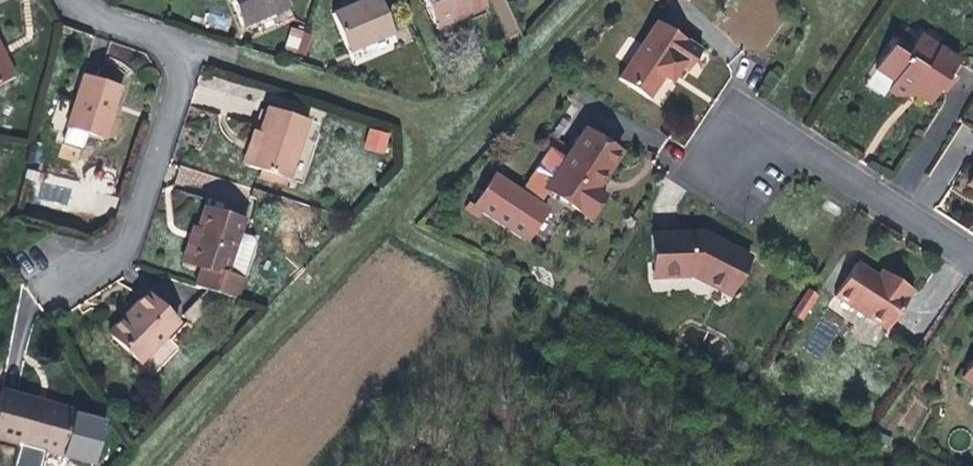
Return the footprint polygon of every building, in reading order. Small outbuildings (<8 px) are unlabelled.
[(290,4),(288,0),(234,0),(244,24),(290,4)] [(393,24),(382,0),(346,0),(332,7),(349,44),(393,24)] [(447,27),(480,12),(475,0),(414,0),(428,29),(444,21),(447,27)] [(620,75),(650,97),(668,70),(674,74),(680,64),(688,70),(702,46),(659,18),(620,75)] [(431,35),(447,27),(444,21),(428,29),(431,35)] [(290,28),(285,49),(306,54),(311,32),(290,28)] [(913,92),(928,104),(937,89),(944,94),(952,82),(946,78),(957,58),(924,34),(914,46),(898,35),(876,67),(893,79),(887,90),(895,97),(898,94),(906,101),(913,92)] [(2,84),(10,80),(0,56),(0,79),(2,84)] [(106,133),(121,81),(83,70),(64,137),(84,143),(88,128),(106,133)] [(257,129),(247,162),(291,177),(310,119),(265,103),(257,129)] [(240,159),(247,162),(257,129),(251,126),(240,159)] [(385,154),(391,132),(369,126),(363,148),(385,154)] [(572,159),(551,188),(593,215),(607,195),(599,189),(625,150),(593,128),(579,149),(572,159)] [(572,159),(579,149),(558,134),(552,144),(553,145),(572,159)] [(541,201),(551,188),(572,159),(553,145),(523,189),(499,171),(478,202),(487,208),(530,238),(551,207),(541,201)] [(965,181),(972,187),(972,169),(965,181)] [(37,201),(68,208),(74,180),(43,174),(37,201)] [(482,214),(487,208),(478,202),(473,199),(469,205),(482,214)] [(196,280),(236,293),(254,241),(255,237),(253,233),(251,231),(241,227),(245,214),(206,202),(198,226),(188,257),(202,262),(196,280)] [(188,257),(198,226),(190,224),(179,253),(188,257)] [(699,273),(732,294),(751,256),(707,230),(654,235),(657,276),(699,273)] [(886,278),(879,274),(859,261),(839,294),(893,327),(920,286),(893,268),(886,278)] [(886,262),(879,274),(886,278),(893,268),(886,262)] [(817,295),(809,289),(793,314),(801,319),(817,295)] [(143,360),(179,322),(150,291),(113,328),(143,360)] [(193,322),(211,306),(203,297),(184,313),(193,322)] [(972,382),(972,362),(965,376),(972,382)] [(64,455),(76,413),(41,402),(42,397),(5,385),(0,404),(0,434),(64,455)]
